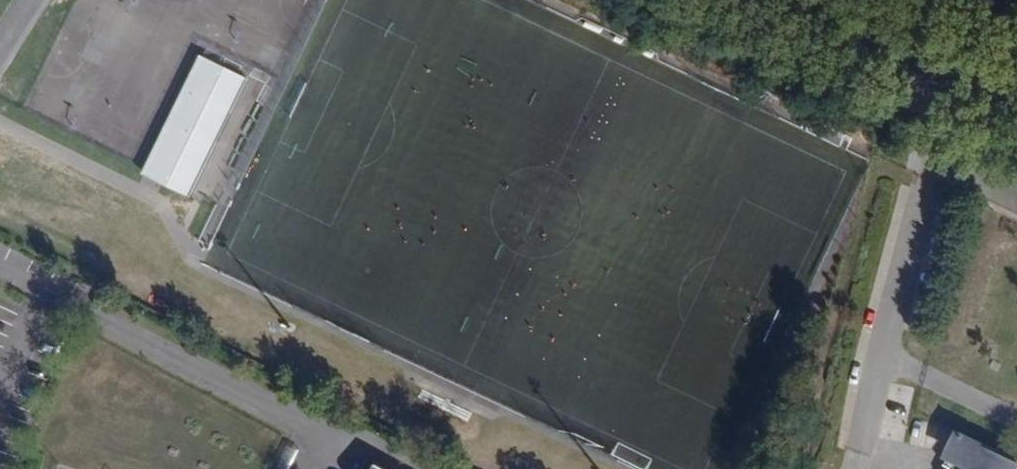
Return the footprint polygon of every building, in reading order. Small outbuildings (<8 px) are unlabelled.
[(193,55),(144,178),(195,198),(243,75),(193,55)] [(962,432),(960,436),(964,438),(949,468),(1016,468),(1016,459),(962,432)]
